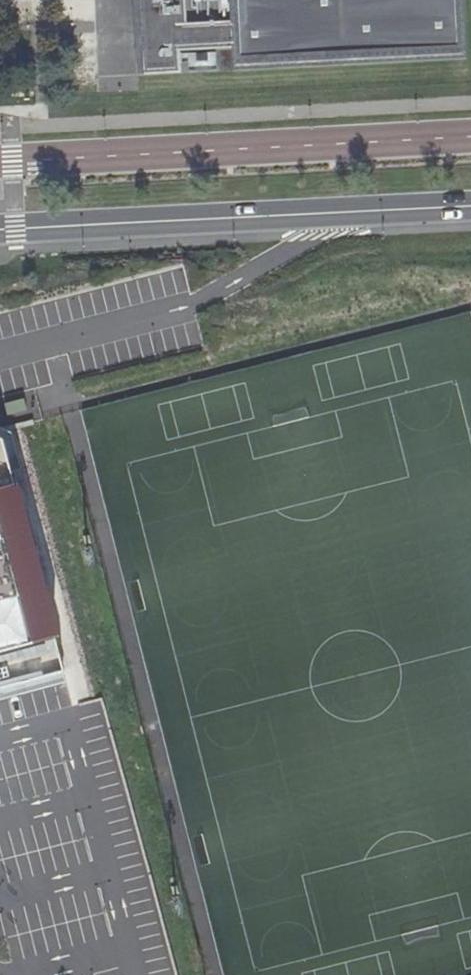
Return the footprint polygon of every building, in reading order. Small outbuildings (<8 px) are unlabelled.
[(143,74),(186,72),(186,58),(185,50),(237,47),(238,69),(470,57),(468,0),(139,0),(143,72),(143,74)] [(61,670),(5,431),(0,429),(0,686),(61,670)]
